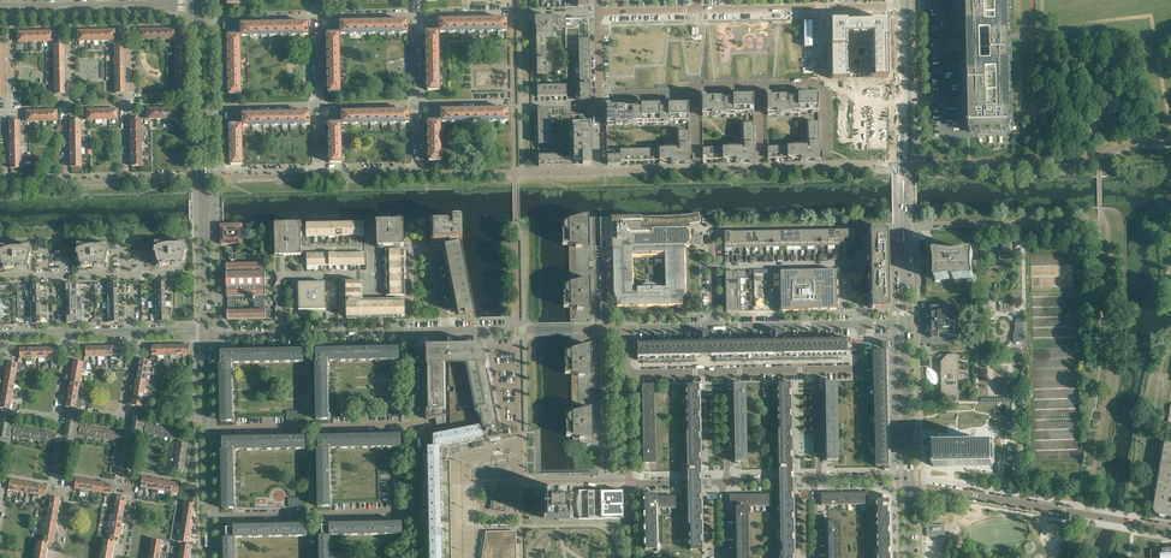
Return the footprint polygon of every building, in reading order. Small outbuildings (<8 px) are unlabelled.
[(1011,111),(1010,34),(1009,0),(968,0),(968,25),(969,25),(969,33),(968,33),(970,132),(1012,131),(1011,111)] [(566,28),(566,19),(566,18),(536,19),(536,24),(538,24),(538,27),(536,27),(536,37),(546,37),(557,36),(557,28),(566,28)] [(507,31),(506,19),(487,20),(487,32),(487,31),(490,31),(498,31),(498,32),(498,31),(501,31),(507,31)] [(439,51),(438,32),(449,32),(449,33),(449,20),(440,21),(440,32),(438,32),(426,32),(426,33),(427,33),(427,35),(427,43),(426,43),(426,44),(428,44),(428,46),(427,46),(427,51),(426,51),(426,52),(439,51)] [(468,32),(468,20),(449,20),(449,33),(449,32),(452,32),(460,32),(460,33),(460,32),(463,32),(468,32)] [(487,32),(487,20),(468,20),(468,32),(468,31),(471,31),(471,32),(479,32),(479,31),(482,31),(482,32),(487,31),(487,32)] [(407,33),(407,21),(388,22),(388,34),(388,33),(391,33),(399,33),(399,34),(399,33),(402,33),(407,33)] [(831,79),(888,78),(887,21),(830,22),(831,79)] [(340,53),(339,35),(349,34),(349,35),(350,35),(349,22),(341,23),(341,24),(341,29),(341,34),(339,34),(329,34),(327,34),(327,35),(328,35),(328,37),(327,37),(328,45),(327,45),(327,46),(328,46),(328,48),(328,53),(327,53),(327,54),(340,53)] [(369,34),(369,22),(349,22),(350,35),(350,34),(352,34),(361,34),(363,33),(363,34),(369,34)] [(388,34),(388,22),(369,22),(369,34),(369,33),(372,33),(372,34),(380,34),(380,33),(383,33),(383,34),(388,33),(388,34)] [(242,36),(241,25),(241,23),(224,24),(224,36),(228,36),(240,36),(242,36)] [(308,35),(308,23),(289,24),(289,36),(289,35),(291,35),(300,35),(300,36),(300,35),(303,35),(308,35)] [(251,37),(250,24),(241,25),(242,36),(250,36),(250,37),(251,37)] [(270,36),(269,24),(250,24),(251,37),(251,36),(253,36),(261,36),(262,36),(262,35),(264,35),(264,36),(269,36),(270,36)] [(289,36),(289,24),(269,24),(270,36),(270,35),(272,35),(272,36),(280,36),(281,36),(281,35),(283,35),(289,35),(289,36)] [(341,34),(341,29),(337,29),(336,24),(329,25),(329,34),(339,34),(341,34)] [(147,40),(147,29),(139,30),(139,40),(147,40)] [(87,41),(86,31),(78,31),(79,41),(87,41)] [(26,42),(26,32),(18,32),(18,42),(26,42)] [(241,55),(240,36),(228,36),(228,37),(229,37),(229,39),(228,39),(228,47),(228,48),(229,48),(229,50),(229,55),(228,55),(228,56),(241,55)] [(187,56),(187,53),(186,53),(186,42),(180,42),(175,42),(176,67),(186,67),(186,56),(187,56)] [(127,57),(127,54),(125,54),(125,43),(119,43),(115,43),(116,68),(126,68),(126,57),(127,57)] [(66,58),(66,55),(65,55),(65,44),(59,44),(55,44),(55,69),(65,69),(65,58),(66,58)] [(439,71),(439,61),(439,51),(426,52),(427,52),(427,54),(427,62),(427,63),(428,63),(428,65),(427,65),(427,71),(439,71)] [(340,73),(340,63),(340,53),(327,54),(328,54),(328,56),(328,64),(328,65),(329,65),(329,67),(328,67),(328,72),(328,73),(340,73)] [(241,74),(241,65),(241,55),(228,56),(229,56),(229,58),(229,66),(228,66),(228,67),(230,67),(230,69),(229,69),(229,74),(229,75),(241,74)] [(547,74),(547,60),(537,60),(537,75),(537,74),(547,74)] [(188,81),(188,78),(186,78),(186,67),(176,67),(176,92),(187,92),(186,81),(188,81)] [(127,82),(127,79),(126,79),(126,68),(116,68),(116,93),(126,93),(126,82),(127,82)] [(67,83),(67,80),(66,80),(65,69),(55,69),(56,94),(66,94),(66,83),(67,83)] [(439,90),(439,80),(439,71),(427,71),(428,71),(428,73),(427,73),(428,82),(427,82),(428,82),(428,85),(428,90),(439,90)] [(340,92),(340,82),(340,73),(328,73),(329,73),(329,75),(328,75),(328,84),(329,84),(329,87),(328,87),(329,92),(340,92)] [(241,94),(241,84),(241,74),(229,75),(229,77),(229,86),(230,86),(230,88),(229,88),(229,94),(241,94)] [(590,100),(590,87),(579,87),(580,98),(580,101),(590,100)] [(832,141),(831,141),(831,145),(832,144),(833,158),(834,157),(841,157),(841,160),(882,159),(882,155),(888,155),(888,156),(890,156),(890,155),(889,155),(888,87),(851,88),(851,91),(846,91),(846,89),(831,89),(832,141)] [(798,113),(798,111),(818,111),(818,98),(818,94),(797,95),(798,98),(789,98),(788,97),(767,97),(766,97),(767,114),(798,113)] [(753,112),(753,99),(753,96),(733,96),(733,99),(724,100),(724,98),(722,98),(721,98),(719,98),(710,98),(702,98),(702,104),(702,115),(712,115),(724,115),(725,115),(733,115),(734,115),(734,113),(740,113),(746,112),(753,112)] [(613,107),(606,107),(606,112),(606,116),(606,120),(606,123),(615,123),(615,124),(615,129),(633,129),(633,127),(674,126),(674,145),(676,145),(685,144),(685,142),(688,142),(689,151),(703,151),(703,148),(703,144),(703,128),(702,105),(632,107),(623,107),(614,107),(613,107)] [(156,119),(156,108),(148,109),(148,111),(148,113),(148,115),(148,117),(148,119),(156,119)] [(178,118),(178,108),(170,108),(170,118),(178,118)] [(118,119),(118,109),(109,109),(110,120),(118,119)] [(489,122),(489,109),(470,110),(470,122),(470,121),(472,121),(472,122),(480,121),(480,122),(481,122),(481,121),(483,121),(488,121),(488,122),(489,122)] [(508,121),(508,109),(489,109),(489,122),(489,121),(491,121),(500,121),(500,122),(500,121),(502,121),(508,121)] [(57,121),(57,110),(49,111),(49,121),(57,121)] [(95,120),(95,110),(87,110),(87,112),(87,114),(87,116),(87,118),(87,120),(95,120)] [(440,141),(440,122),(442,122),(450,122),(450,123),(451,123),(450,110),(442,110),(442,122),(440,122),(428,122),(428,123),(429,123),(429,125),(428,125),(429,133),(428,133),(428,134),(429,134),(429,136),(429,141),(428,141),(428,142),(440,141)] [(470,122),(470,110),(450,110),(451,123),(451,122),(453,122),(461,122),(462,122),(464,121),(464,122),(469,122),(470,122)] [(35,121),(35,111),(27,111),(27,113),(27,115),(27,117),(27,119),(27,121),(35,121)] [(390,124),(389,111),(370,112),(371,124),(371,123),(373,123),(373,124),(381,123),(381,124),(382,124),(382,123),(384,123),(389,123),(389,124),(390,124)] [(409,123),(409,111),(389,111),(390,124),(390,123),(392,123),(400,123),(401,123),(403,123),(409,123)] [(341,143),(341,124),(343,124),(351,124),(351,112),(342,112),(343,124),(341,124),(329,124),(329,125),(330,125),(330,127),(329,127),(329,135),(329,136),(330,136),(330,138),(329,138),(330,143),(329,143),(341,143)] [(371,124),(370,112),(351,112),(351,124),(352,124),(354,123),(354,124),(362,124),(363,124),(363,123),(365,123),(365,124),(370,124),(371,124)] [(243,126),(243,114),(243,113),(225,113),(226,126),(230,126),(242,126),(243,126)] [(291,126),(290,113),(271,114),(271,126),(272,126),(272,125),(274,125),(282,125),(282,126),(283,126),(283,125),(285,125),(290,125),(290,126),(291,126)] [(310,125),(310,113),(290,113),(291,126),(291,125),(293,125),(301,125),(302,125),(304,124),(304,125),(310,125)] [(252,126),(252,114),(243,114),(243,126),(252,126)] [(271,126),(271,114),(252,114),(252,126),(253,126),(253,125),(255,125),(255,126),(263,126),(264,126),(264,125),(266,125),(266,126),(271,125),(271,126)] [(818,122),(818,117),(802,117),(802,143),(803,143),(806,143),(809,143),(809,146),(800,146),(795,146),(794,146),(786,147),(781,147),(781,158),(788,158),(792,160),(801,159),(805,161),(811,161),(819,161),(819,149),(818,122)] [(142,141),(141,130),(141,119),(136,119),(134,119),(133,119),(131,119),(131,129),(130,129),(130,132),(131,132),(131,141),(142,141)] [(81,142),(81,131),(81,120),(76,120),(74,120),(73,120),(70,120),(71,130),(69,130),(70,133),(71,133),(71,142),(81,142)] [(21,144),(21,132),(20,121),(16,121),(14,121),(12,121),(10,121),(10,131),(9,131),(9,134),(10,134),(11,144),(21,144)] [(591,163),(591,138),(591,121),(584,121),(580,121),(573,121),(573,158),(562,158),(562,166),(583,166),(583,163),(591,163)] [(754,159),(754,155),(754,153),(753,124),(746,124),(741,124),(741,131),(741,137),(741,144),(744,144),(744,147),(735,148),(722,148),(723,159),(727,161),(734,161),(736,161),(740,163),(746,162),(754,162),(754,160),(754,159)] [(242,145),(242,126),(230,126),(231,126),(231,129),(230,129),(230,137),(230,138),(231,137),(231,140),(230,140),(230,145),(242,145)] [(616,145),(615,129),(607,129),(607,145),(616,145)] [(689,156),(689,154),(689,142),(689,132),(676,132),(676,145),(679,145),(679,146),(679,149),(671,149),(659,149),(660,160),(664,162),(669,162),(671,162),(675,164),(681,164),(689,163),(689,162),(689,161),(689,159),(689,156)] [(142,166),(142,153),(142,141),(131,141),(132,152),(130,152),(130,155),(132,155),(132,166),(142,166)] [(441,161),(441,151),(440,141),(428,142),(429,142),(429,144),(429,152),(428,152),(428,153),(430,153),(430,155),(429,155),(429,161),(441,161)] [(82,167),(81,154),(81,142),(71,142),(71,153),(70,153),(70,156),(71,156),(71,167),(82,167)] [(342,163),(342,153),(341,143),(329,143),(329,144),(330,144),(330,146),(330,154),(329,154),(329,155),(331,155),(331,157),(330,157),(330,163),(342,163)] [(21,168),(21,156),(21,144),(11,144),(11,154),(10,154),(10,157),(11,157),(11,168),(21,168)] [(243,165),(242,155),(242,145),(230,145),(230,146),(231,146),(231,148),(231,156),(230,156),(230,157),(231,157),(232,159),(231,159),(231,165),(243,165)] [(682,305),(682,297),(684,297),(684,293),(685,293),(684,246),(690,246),(690,245),(694,244),(694,236),(690,236),(689,228),(689,224),(694,224),(700,223),(699,213),(690,215),(684,215),(679,216),(676,216),(672,216),(668,216),(641,217),(641,216),(611,217),(611,218),(612,229),(611,229),(612,248),(613,248),(613,250),(614,294),(615,294),(615,298),(617,298),(617,306),(621,306),(682,305)] [(590,270),(589,259),(590,259),(591,260),(592,260),(592,261),(593,261),(594,261),(596,261),(596,250),(596,246),(595,217),(588,217),(588,216),(583,217),(568,218),(568,220),(568,221),(562,221),(562,225),(562,245),(569,245),(570,284),(563,284),(564,304),(564,307),(570,307),(570,323),(591,322),(591,320),(597,320),(597,322),(596,268),(594,268),(593,268),(592,268),(592,269),(591,269),(590,270)] [(474,312),(460,239),(462,239),(462,220),(430,221),(430,243),(433,243),(444,243),(446,252),(446,253),(442,253),(443,254),(443,256),(453,308),(456,308),(458,315),(473,315),(473,312),(474,312)] [(404,244),(403,225),(403,221),(377,221),(377,245),(392,244),(392,246),(404,246),(404,244)] [(301,255),(300,228),(300,223),(274,223),(275,256),(279,256),(279,255),(284,255),(284,256),(285,255),(300,254),(300,255),(301,255)] [(243,244),(242,224),(220,224),(220,244),(243,244)] [(889,306),(887,231),(885,231),(885,229),(869,229),(871,309),(887,308),(887,306),(889,306)] [(972,234),(926,234),(927,292),(973,292),(972,234)] [(184,262),(185,253),(187,253),(187,252),(190,252),(187,248),(187,247),(186,242),(170,245),(155,242),(154,248),(151,253),(155,253),(156,253),(158,262),(157,268),(160,267),(168,265),(170,265),(171,265),(172,265),(173,265),(182,266),(185,267),(184,262)] [(106,263),(108,254),(109,254),(112,253),(109,249),(108,243),(93,246),(78,244),(77,250),(74,254),(77,254),(77,255),(79,255),(80,264),(81,264),(79,269),(82,268),(91,267),(92,267),(93,267),(94,267),(95,267),(96,267),(104,268),(105,268),(108,269),(106,263)] [(30,256),(32,256),(32,255),(35,255),(32,251),(31,245),(15,248),(0,246),(0,256),(1,257),(3,265),(2,271),(5,270),(13,268),(15,269),(16,269),(17,269),(18,268),(27,270),(27,269),(30,270),(29,265),(30,256)] [(1010,255),(1010,245),(1002,245),(1002,253),(999,253),(999,259),(1013,259),(1013,255),(1010,255)] [(264,310),(264,296),(265,295),(265,286),(265,283),(267,283),(269,281),(269,278),(267,275),(265,275),(265,272),(265,263),(263,263),(263,255),(254,255),(254,263),(247,263),(247,262),(244,262),(244,263),(243,263),(243,262),(239,262),(239,264),(238,264),(238,262),(235,262),(235,264),(234,264),(234,260),(236,260),(235,253),(229,253),(229,260),(231,260),(231,264),(226,264),(226,273),(226,287),(227,287),(227,296),(228,296),(228,311),(227,311),(227,319),(266,319),(266,318),(270,318),(270,317),(269,310),(265,310),(264,310)] [(650,273),(650,268),(649,268),(649,266),(644,266),(644,268),(642,268),(642,274),(644,273),(644,275),(649,275),(649,273),(650,273)] [(836,309),(835,270),(779,271),(780,310),(836,309)] [(361,299),(360,281),(345,282),(346,299),(346,302),(346,317),(389,316),(396,316),(405,316),(405,301),(361,302),(361,299)] [(326,309),(326,295),(325,282),(298,283),(299,310),(326,309)] [(957,308),(957,306),(939,310),(938,306),(931,306),(932,338),(939,338),(939,337),(939,333),(957,336),(958,335),(958,333),(958,331),(959,329),(959,326),(959,324),(959,322),(959,320),(959,318),(959,316),(958,314),(958,311),(958,310),(957,308)] [(988,314),(988,309),(985,309),(985,313),(983,313),(983,318),(985,318),(991,318),(991,314),(988,314)] [(1025,342),(1025,322),(1015,323),(1015,333),(1017,333),(1017,336),(1014,336),(1014,342),(1025,342)] [(592,398),(592,386),(592,387),(593,387),(593,388),(594,388),(595,388),(596,388),(598,388),(597,334),(597,336),(591,336),(591,334),(571,335),(571,350),(564,350),(565,374),(571,374),(572,413),(566,413),(566,437),(573,436),(573,440),(579,440),(579,441),(599,446),(600,446),(599,439),(599,396),(596,396),(595,396),(594,396),(593,397),(592,398)] [(804,354),(804,340),(794,341),(794,354),(804,354)] [(815,353),(815,340),(804,340),(804,354),(815,353)] [(825,353),(825,340),(815,340),(815,353),(825,353)] [(836,353),(835,340),(825,340),(825,353),(836,353)] [(846,353),(846,340),(835,340),(836,353),(841,353),(846,353)] [(752,355),(752,341),(742,342),(742,355),(747,355),(752,355)] [(763,354),(762,341),(752,341),(752,355),(757,355),(763,354)] [(773,354),(773,341),(762,341),(763,354),(768,354),(773,354)] [(784,354),(783,341),(773,341),(773,354),(784,354)] [(794,354),(794,341),(783,341),(784,354),(789,354),(794,354)] [(716,355),(715,342),(695,343),(695,356),(700,356),(700,354),(701,354),(710,354),(710,355),(716,355)] [(742,355),(742,342),(721,342),(721,355),(721,362),(742,361),(742,355)] [(658,357),(658,343),(648,344),(648,357),(653,357),(658,357)] [(669,356),(669,343),(658,343),(658,357),(663,356),(669,356)] [(679,356),(679,343),(669,343),(669,356),(674,356),(679,356)] [(690,356),(689,343),(679,343),(679,356),(684,356),(690,356)] [(648,357),(648,344),(637,344),(637,357),(643,357),(648,357)] [(500,437),(482,345),(462,346),(462,347),(447,347),(447,351),(444,351),(444,346),(426,346),(426,369),(425,369),(426,420),(427,420),(427,414),(428,419),(428,420),(435,418),(437,426),(436,426),(436,427),(479,419),(480,424),(483,438),(486,437),(486,440),(500,437)] [(890,467),(888,351),(889,351),(889,346),(886,346),(886,351),(875,352),(877,467),(890,467)] [(399,360),(398,348),(390,349),(390,348),(386,348),(386,349),(378,349),(378,361),(399,360)] [(348,361),(348,349),(346,349),(338,350),(338,361),(348,361)] [(358,361),(358,349),(350,349),(348,349),(348,361),(358,361)] [(368,361),(368,349),(366,349),(358,349),(358,361),(368,361)] [(378,361),(378,349),(370,349),(368,349),(368,361),(378,361)] [(273,363),(272,350),(271,350),(271,351),(262,351),(262,363),(273,363)] [(283,363),(282,351),(274,351),(274,350),(272,350),(273,363),(283,363)] [(293,362),(292,350),(291,350),(291,351),(282,351),(283,363),(293,362)] [(303,362),(303,350),(294,350),(292,350),(293,362),(303,362)] [(338,361),(338,350),(326,350),(326,352),(317,352),(317,362),(326,361),(328,361),(328,362),(338,361)] [(242,363),(242,351),(230,352),(230,354),(221,354),(222,363),(231,363),(232,363),(232,364),(242,363)] [(252,363),(252,351),(250,351),(251,351),(242,351),(242,363),(252,363)] [(262,363),(262,351),(254,351),(252,351),(252,363),(262,363)] [(966,381),(965,374),(960,374),(960,371),(958,371),(958,354),(941,355),(941,371),(937,374),(935,372),(933,371),(931,369),(929,368),(927,368),(926,370),(926,373),(927,376),(927,378),(928,380),(930,382),(931,383),(933,384),(934,384),(935,384),(938,384),(942,384),(942,401),(959,401),(958,384),(960,384),(960,381),(966,381)] [(148,367),(150,361),(140,359),(138,366),(148,367)] [(83,369),(84,362),(74,360),(73,367),(83,369)] [(328,419),(326,361),(317,362),(315,362),(316,419),(328,419)] [(17,370),(18,363),(8,362),(7,368),(17,370)] [(232,421),(231,374),(231,363),(222,363),(220,363),(221,421),(232,421)] [(147,374),(148,367),(138,366),(137,372),(147,374)] [(81,375),(83,369),(73,367),(72,374),(81,375)] [(16,377),(17,370),(7,368),(6,375),(16,377)] [(146,381),(147,374),(137,372),(136,379),(146,381)] [(80,382),(81,375),(72,374),(70,380),(80,382)] [(14,383),(16,377),(6,375),(5,382),(14,383)] [(145,387),(146,381),(136,379),(135,386),(145,387)] [(79,389),(80,382),(70,380),(69,387),(79,389)] [(13,390),(14,383),(5,382),(3,388),(13,390)] [(837,402),(837,382),(825,382),(825,402),(837,402)] [(792,486),(792,480),(792,469),(793,469),(797,469),(798,469),(798,465),(793,465),(792,465),(792,458),(790,458),(790,452),(792,452),(791,438),(790,438),(789,432),(791,432),(791,417),(789,417),(789,411),(791,411),(791,396),(789,396),(789,391),(791,391),(791,389),(792,389),(793,389),(793,383),(790,384),(790,383),(778,383),(778,384),(778,388),(779,394),(779,404),(779,414),(779,425),(779,429),(779,431),(779,438),(780,445),(780,452),(780,459),(780,466),(778,466),(778,469),(780,469),(780,480),(780,486),(781,493),(781,500),(781,507),(781,514),(781,521),(781,527),(781,534),(782,557),(792,557),(792,555),(794,555),(793,540),(792,540),(792,535),(793,534),(793,520),(791,520),(791,514),(793,514),(793,499),(791,499),(791,493),(793,493),(792,486)] [(746,403),(745,384),(733,384),(734,404),(746,403)] [(687,385),(687,396),(687,406),(687,416),(688,426),(688,431),(688,433),(688,440),(688,447),(688,454),(688,463),(688,467),(687,467),(687,471),(689,471),(689,482),(689,488),(689,495),(689,502),(689,509),(689,515),(690,522),(690,529),(690,536),(690,543),(690,550),(701,550),(702,550),(702,551),(705,551),(705,546),(705,545),(703,546),(702,546),(702,542),(700,542),(700,536),(702,536),(702,530),(702,522),(699,522),(699,516),(701,516),(701,515),(701,505),(701,501),(699,501),(699,498),(699,495),(701,495),(701,487),(701,482),(701,471),(706,471),(706,467),(702,467),(701,467),(700,463),(700,460),(698,460),(698,454),(700,454),(700,452),(700,445),(700,439),(698,439),(698,433),(700,433),(700,428),(700,419),(698,419),(698,413),(699,413),(699,410),(699,398),(697,398),(697,396),(697,392),(699,392),(699,391),(700,391),(702,391),(702,386),(702,385),(699,385),(687,385)] [(144,394),(145,387),(135,386),(134,392),(144,394)] [(654,405),(653,386),(642,386),(642,405),(654,405)] [(78,395),(79,389),(69,387),(68,394),(78,395)] [(12,397),(13,390),(3,388),(2,395),(12,397)] [(143,401),(144,394),(134,392),(133,399),(143,401)] [(77,402),(78,395),(68,394),(67,400),(77,402)] [(11,403),(12,397),(2,395),(1,402),(11,403)] [(837,421),(837,402),(825,402),(826,421),(837,421)] [(746,423),(746,403),(734,404),(734,423),(746,423)] [(654,425),(654,405),(642,405),(642,425),(654,425)] [(838,440),(837,421),(826,421),(826,441),(838,440)] [(1000,422),(934,424),(934,430),(938,430),(938,437),(934,437),(934,446),(934,445),(934,466),(993,465),(993,444),(993,443),(1000,443),(1000,422)] [(746,442),(746,423),(734,423),(734,443),(746,442)] [(483,438),(480,424),(468,427),(471,442),(483,440),(482,438),(483,438)] [(153,435),(155,426),(146,425),(145,433),(153,435)] [(655,444),(654,425),(642,425),(643,444),(655,444)] [(87,436),(89,427),(80,426),(79,434),(87,436)] [(162,436),(163,428),(155,426),(153,435),(162,436)] [(22,437),(23,429),(14,427),(13,436),(22,437)] [(96,437),(97,429),(89,427),(87,436),(96,437)] [(139,432),(140,430),(140,428),(133,427),(131,434),(139,436),(139,434),(139,432)] [(471,442),(468,427),(456,429),(459,445),(471,442)] [(73,433),(74,431),(74,430),(67,428),(65,436),(73,437),(73,435),(73,433)] [(170,437),(171,429),(163,428),(162,436),(170,437)] [(30,438),(31,430),(23,429),(22,437),(30,438)] [(104,439),(105,430),(97,429),(96,437),(104,439)] [(179,438),(180,430),(171,429),(170,437),(178,439),(179,438)] [(459,445),(456,429),(427,435),(427,449),(442,448),(447,447),(459,445)] [(8,433),(8,431),(1,430),(0,434),(0,437),(7,438),(7,436),(8,434),(8,433)] [(38,440),(40,432),(31,430),(30,438),(38,440)] [(112,440),(114,432),(105,430),(104,439),(112,440)] [(47,441),(48,433),(40,432),(38,440),(47,441)] [(121,441),(122,433),(114,432),(112,440),(121,441)] [(55,442),(57,434),(48,433),(47,441),(55,443),(55,442)] [(400,447),(400,436),(392,436),(391,435),(388,435),(388,436),(380,436),(380,448),(400,447)] [(360,448),(360,436),(351,436),(348,436),(348,437),(340,437),(340,449),(360,448)] [(380,448),(380,436),(371,436),(368,436),(360,436),(360,448),(380,448)] [(284,450),(284,438),(276,438),(276,437),(272,437),(272,438),(264,438),(264,450),(284,450)] [(305,449),(305,437),(296,438),(296,437),(292,437),(292,438),(284,438),(284,450),(305,449)] [(340,449),(340,437),(327,437),(327,441),(325,441),(326,448),(328,448),(330,448),(330,449),(340,449)] [(244,450),(244,438),(232,439),(232,443),(230,443),(230,450),(233,450),(234,450),(234,451),(244,450)] [(264,450),(264,438),(256,438),(252,438),(244,438),(244,450),(264,450)] [(838,460),(838,440),(826,441),(826,460),(838,460)] [(183,443),(181,443),(178,442),(177,447),(177,449),(186,451),(187,444),(183,443)] [(747,462),(746,442),(734,443),(735,462),(747,462)] [(1165,443),(1161,468),(1170,470),(1170,444),(1165,443)] [(655,464),(655,444),(643,444),(643,464),(655,464)] [(126,446),(123,446),(120,445),(120,450),(120,452),(129,454),(130,447),(126,446)] [(60,447),(57,447),(54,446),(53,451),(54,451),(54,453),(63,455),(64,448),(60,447)] [(328,448),(326,448),(317,449),(318,479),(329,479),(328,448)] [(442,460),(442,448),(427,449),(428,460),(442,460)] [(185,458),(186,451),(177,449),(177,452),(176,452),(175,456),(185,458)] [(233,450),(230,450),(221,451),(222,481),(233,481),(233,450)] [(127,461),(129,454),(120,452),(119,454),(118,459),(127,461)] [(62,462),(63,455),(54,453),(53,456),(53,455),(52,460),(62,462)] [(184,465),(185,458),(175,456),(174,461),(175,461),(175,463),(184,465)] [(126,468),(127,461),(118,459),(117,464),(118,464),(117,466),(126,468)] [(60,469),(62,462),(52,460),(51,465),(52,465),(51,467),(60,469)] [(442,472),(442,460),(428,460),(428,472),(442,472)] [(183,472),(184,465),(175,463),(174,465),(173,470),(183,472)] [(125,475),(126,468),(117,466),(117,468),(116,468),(116,473),(125,475)] [(59,476),(60,469),(51,467),(51,469),(50,469),(49,474),(59,476)] [(1161,468),(1156,494),(1169,497),(1170,497),(1170,493),(1170,470),(1161,468)] [(442,484),(442,472),(428,472),(428,484),(442,484)] [(329,504),(329,479),(318,479),(318,506),(329,506),(329,504)] [(234,508),(233,481),(222,481),(223,508),(234,508)] [(180,491),(180,488),(179,488),(179,483),(173,482),(171,492),(178,493),(178,491),(180,491)] [(112,495),(113,485),(107,484),(105,494),(112,495)] [(443,496),(442,484),(428,484),(428,496),(443,496)] [(46,496),(48,486),(41,485),(39,495),(46,496)] [(624,518),(623,491),(618,491),(618,490),(578,491),(578,492),(560,492),(558,492),(558,491),(557,491),(557,492),(546,492),(546,493),(546,492),(543,493),(544,494),(544,496),(544,497),(545,499),(544,499),(545,501),(545,502),(545,504),(545,505),(544,505),(544,507),(545,507),(545,509),(545,510),(545,513),(545,514),(544,516),(544,517),(544,519),(547,519),(557,519),(557,520),(559,520),(559,519),(579,519),(619,519),(619,518),(624,518)] [(838,493),(820,493),(820,505),(867,504),(866,492),(856,492),(856,493),(850,494),(850,493),(843,493),(843,494),(841,494),(838,494),(838,493)] [(656,494),(644,494),(644,512),(645,512),(645,518),(644,518),(644,526),(645,526),(645,531),(644,531),(644,540),(646,540),(646,545),(645,545),(645,550),(657,550),(657,551),(660,551),(660,545),(657,545),(656,508),(676,508),(675,496),(671,496),(671,497),(666,497),(666,496),(656,496),(656,494)] [(746,495),(728,495),(728,507),(736,507),(748,507),(768,506),(768,494),(764,494),(764,495),(759,495),(759,494),(751,495),(751,496),(746,496),(746,495)] [(1169,503),(1169,502),(1168,501),(1169,497),(1156,494),(1154,508),(1154,509),(1154,510),(1154,511),(1155,512),(1156,513),(1157,514),(1158,515),(1170,517),(1170,504),(1169,503)] [(443,517),(443,496),(428,496),(429,512),(427,512),(427,516),(427,518),(427,522),(427,524),(427,528),(429,528),(429,532),(443,531),(443,522),(441,522),(441,521),(441,518),(443,517)] [(879,500),(880,557),(892,557),(892,555),(890,555),(889,548),(892,548),(892,534),(889,534),(889,528),(892,528),(891,514),(889,514),(889,507),(891,507),(891,500),(890,500),(890,496),(884,496),(884,500),(879,500)] [(504,511),(506,502),(494,500),(492,509),(504,511)] [(124,509),(125,503),(115,501),(114,508),(124,509)] [(59,511),(60,504),(50,502),(49,509),(59,511)] [(196,504),(194,504),(185,502),(184,509),(195,511),(196,504)] [(748,526),(748,507),(736,507),(736,526),(748,526)] [(123,516),(124,509),(114,508),(113,514),(123,516)] [(57,517),(59,511),(49,509),(47,516),(57,517)] [(194,517),(195,512),(195,511),(184,509),(182,515),(194,517)] [(122,523),(123,516),(113,514),(112,521),(122,523)] [(193,524),(193,518),(194,517),(182,515),(181,522),(193,524)] [(56,524),(57,517),(47,516),(46,522),(56,524)] [(121,529),(122,523),(112,521),(111,528),(121,529)] [(55,531),(56,524),(46,522),(45,529),(55,531)] [(191,530),(192,525),(193,524),(181,522),(180,528),(191,530)] [(319,536),(319,541),(320,541),(320,545),(319,545),(319,551),(320,551),(320,555),(319,555),(319,556),(319,557),(330,557),(330,536),(331,536),(341,536),(362,535),(382,535),(402,534),(402,532),(402,522),(395,523),(394,523),(393,523),(393,522),(390,522),(390,523),(389,523),(388,523),(381,523),(375,523),(374,523),(373,523),(370,523),(369,523),(368,523),(361,523),(355,523),(354,523),(353,523),(350,523),(349,524),(347,524),(341,524),(329,524),(329,526),(327,526),(322,526),(322,536),(319,536)] [(840,542),(839,522),(828,522),(828,542),(840,542)] [(223,538),(223,543),(224,543),(224,547),(223,547),(223,553),(225,553),(225,557),(223,557),(235,557),(234,537),(236,537),(236,538),(246,537),(266,537),(286,537),(306,536),(306,524),(300,525),(298,525),(298,524),(294,524),(294,525),(293,525),(292,525),(286,525),(280,525),(278,525),(277,525),(277,524),(274,525),(273,525),(272,525),(266,525),(259,525),(258,525),(257,525),(254,525),(253,525),(252,525),(246,526),(233,526),(233,528),(231,528),(226,528),(226,538),(223,538)] [(945,536),(945,525),(927,525),(927,536),(945,536)] [(748,546),(748,526),(736,526),(736,546),(748,546)] [(120,536),(121,529),(111,528),(110,534),(120,536)] [(190,537),(191,531),(191,530),(180,528),(179,535),(190,537)] [(54,537),(55,531),(45,529),(44,536),(54,537)] [(443,543),(443,531),(429,532),(429,544),(443,543)] [(517,532),(488,532),(484,557),(518,557),(517,532)] [(119,543),(120,536),(110,534),(109,541),(114,542),(119,543)] [(189,543),(190,538),(190,537),(179,535),(178,541),(189,543)] [(53,544),(54,537),(44,536),(43,542),(48,543),(53,544)] [(162,548),(163,541),(152,539),(150,546),(162,548)] [(114,542),(109,541),(104,540),(101,557),(111,557),(114,542)] [(48,543),(43,542),(38,541),(35,557),(46,557),(48,543)] [(840,542),(828,542),(828,557),(840,557),(840,542)] [(444,555),(443,543),(429,544),(430,556),(444,555)] [(192,546),(185,545),(181,544),(179,551),(191,553),(192,546)] [(161,554),(162,548),(150,546),(149,552),(161,554)] [(748,546),(736,546),(737,557),(748,557),(748,546)] [(1163,549),(1151,550),(1151,557),(1170,557),(1170,548),(1163,549)]
